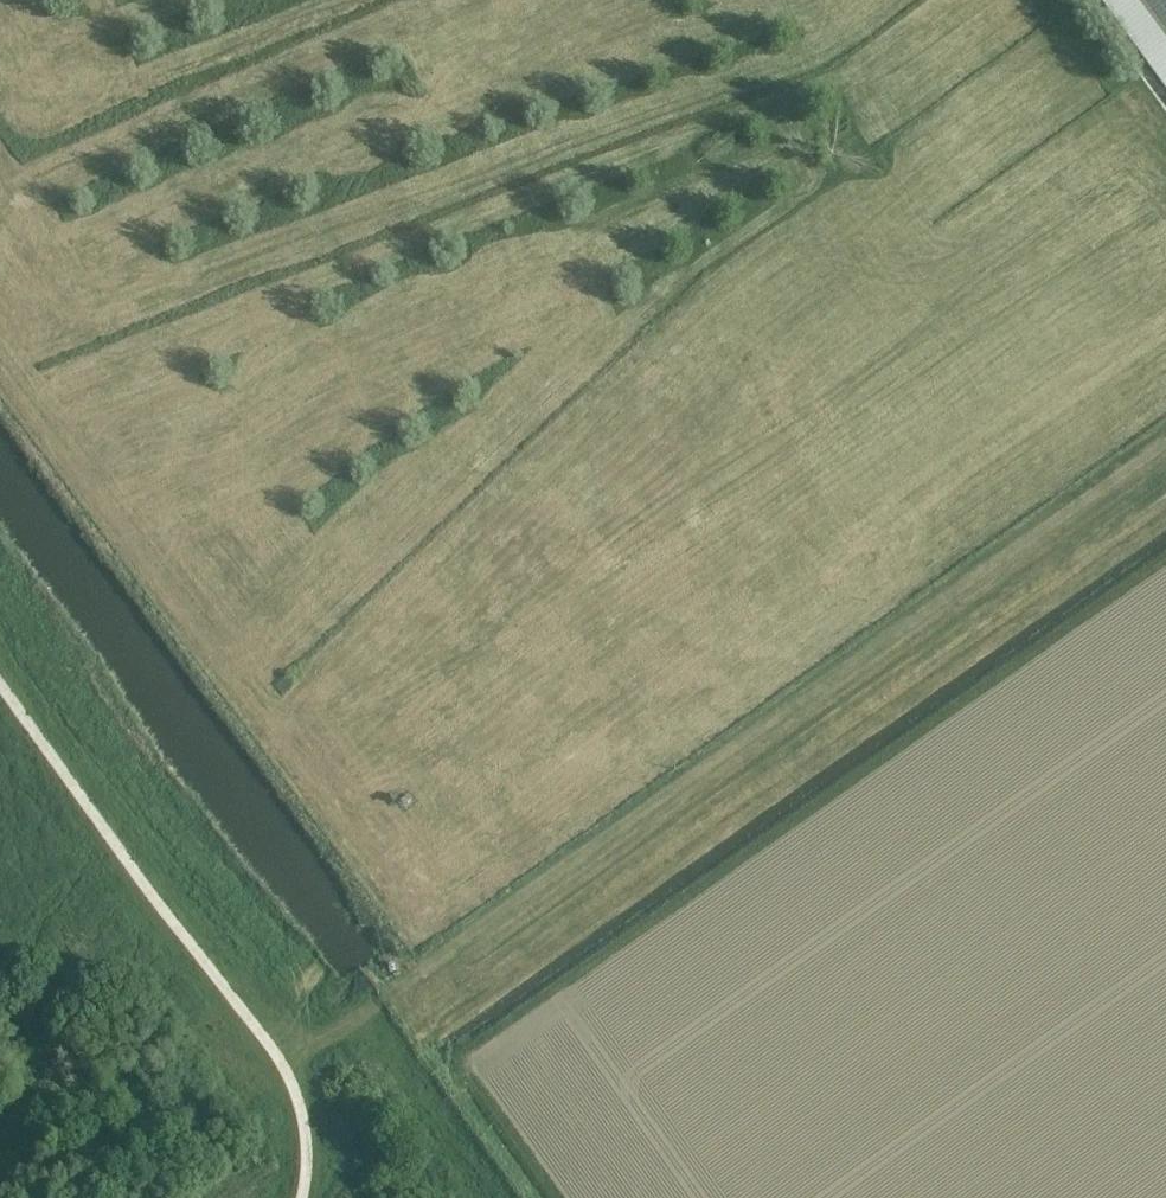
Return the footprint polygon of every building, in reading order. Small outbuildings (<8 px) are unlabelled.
[(1165,37),(1165,0),(1139,0),(1165,37)]
